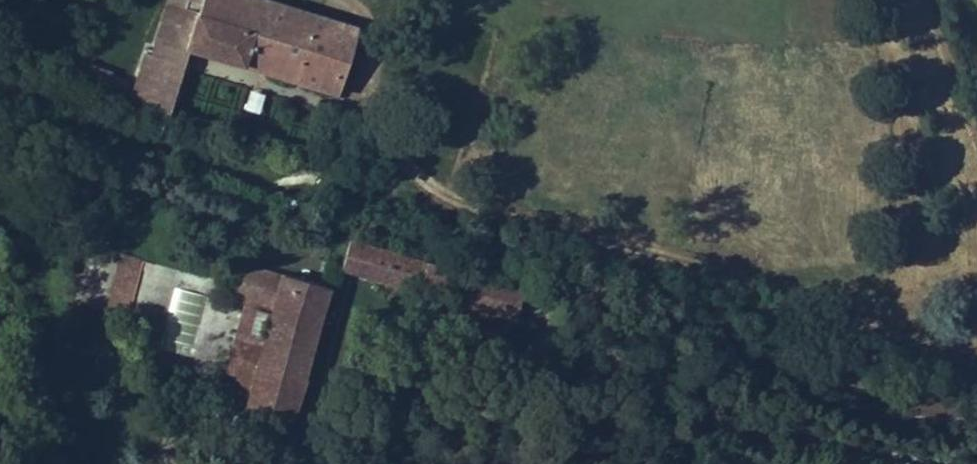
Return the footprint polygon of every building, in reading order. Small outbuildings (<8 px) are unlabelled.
[(299,0),(185,0),(175,40),(185,43),(339,85),(358,16),(299,0)] [(892,4),(891,0),(857,0),(858,9),(892,4)] [(141,31),(130,74),(150,78),(160,36),(141,31)] [(160,36),(150,78),(130,74),(123,102),(166,117),(172,93),(158,89),(170,38),(160,36)] [(158,89),(172,93),(185,43),(175,40),(170,38),(158,89)] [(104,86),(111,68),(83,58),(76,76),(104,86)] [(405,277),(421,281),(427,262),(351,241),(343,270),(402,287),(405,277)] [(117,251),(107,298),(131,303),(141,256),(117,251)] [(227,287),(243,291),(242,297),(224,363),(234,365),(248,369),(240,399),(287,411),(298,371),(296,371),(322,281),(236,256),(227,287)] [(421,281),(440,287),(446,268),(427,262),(421,281)] [(474,275),(446,268),(440,287),(468,294),(474,275)] [(169,286),(160,349),(195,353),(203,290),(169,286)] [(242,297),(243,291),(227,287),(226,293),(242,297)] [(240,399),(248,369),(234,365),(226,395),(240,399)] [(287,411),(240,399),(234,424),(280,437),(287,411)]
